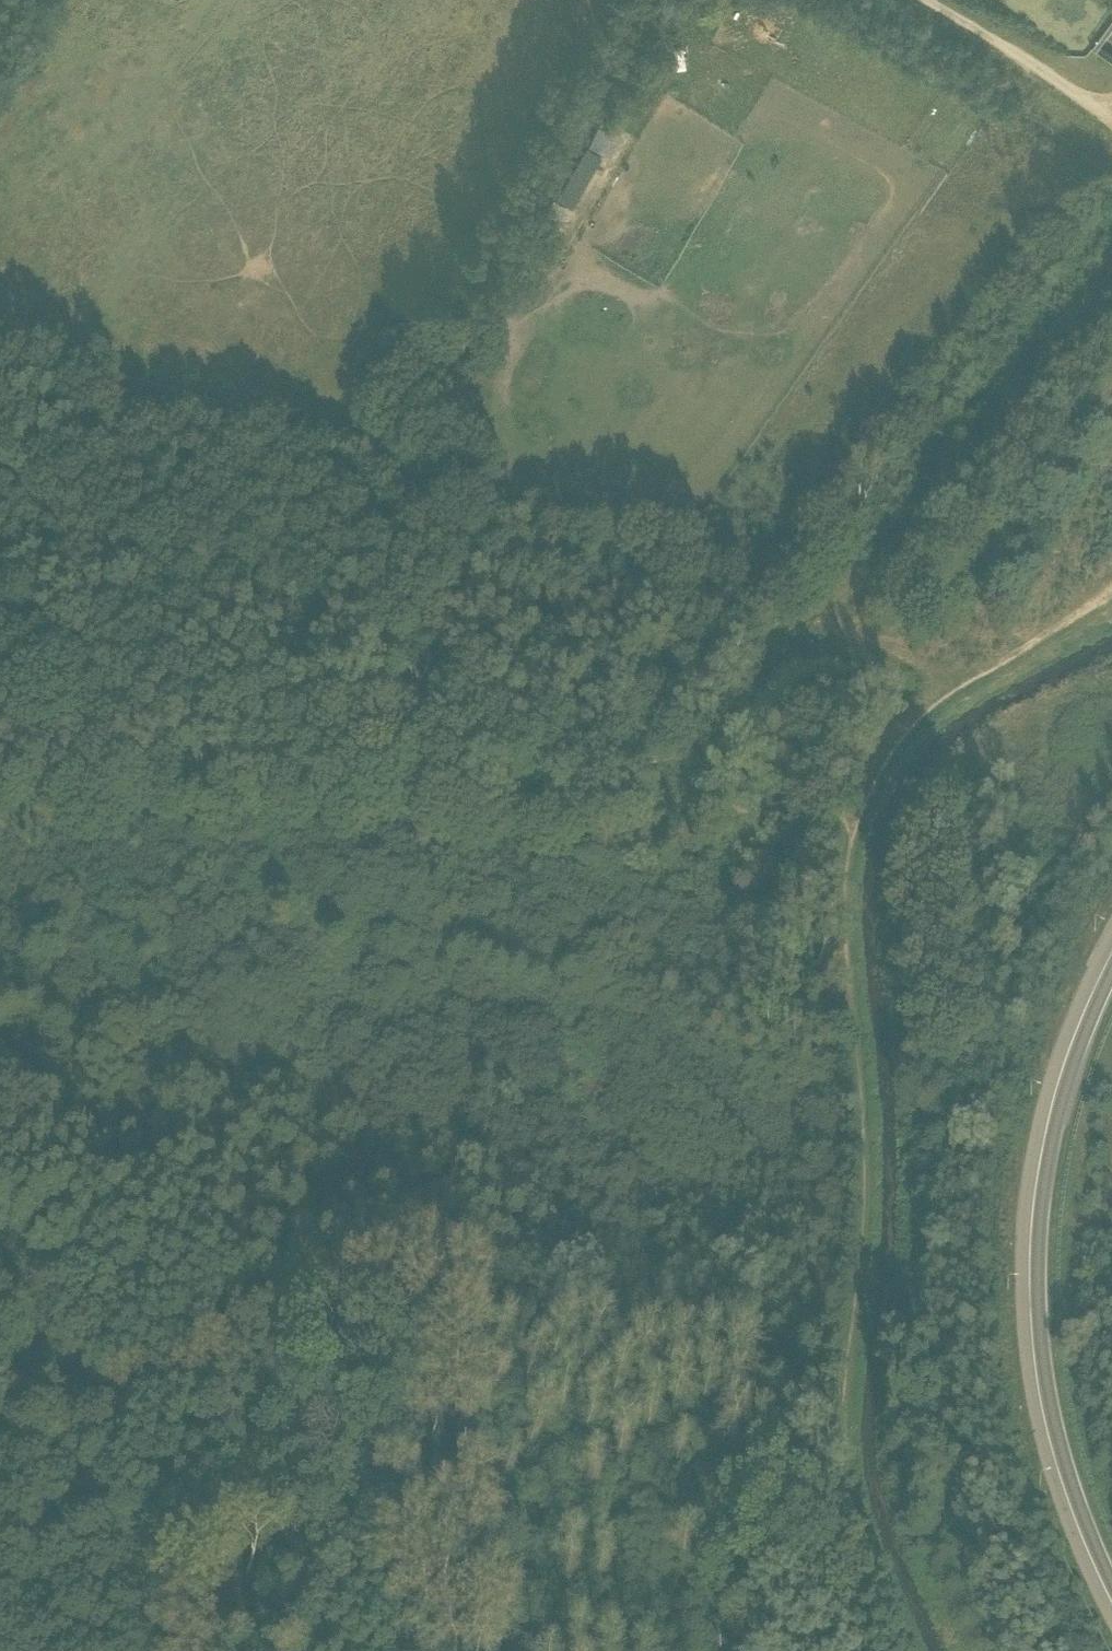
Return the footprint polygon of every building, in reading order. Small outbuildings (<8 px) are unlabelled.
[(553,201),(573,212),(611,143),(592,132),(553,201)]
